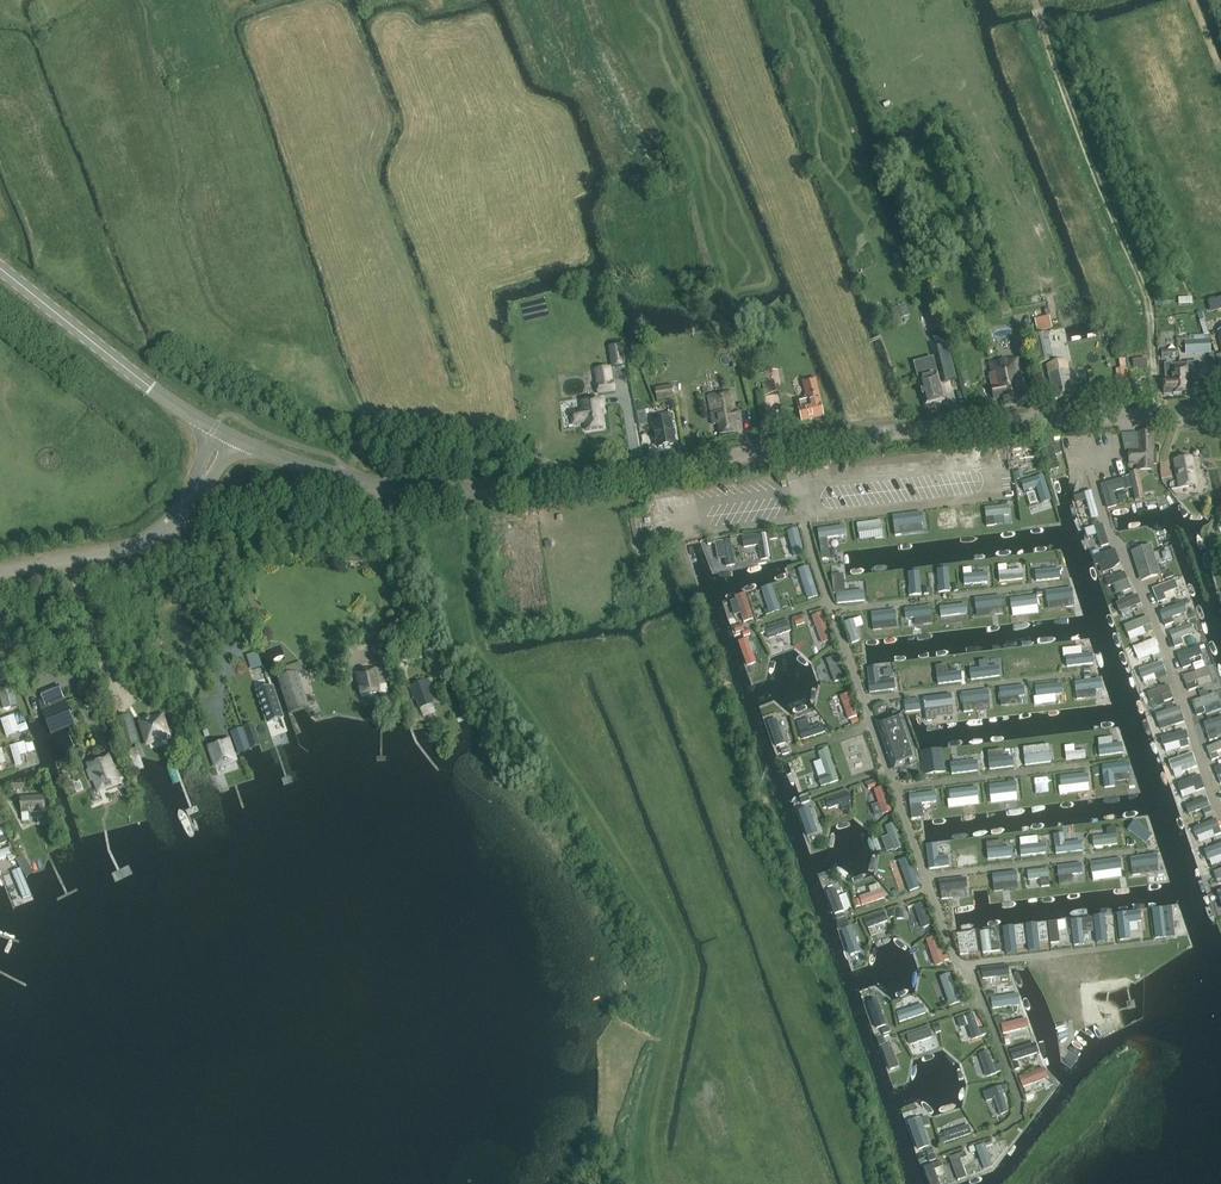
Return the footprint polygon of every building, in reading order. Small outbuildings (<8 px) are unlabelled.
[(903,318),(899,306),(890,309),(894,321),(903,318)] [(757,326),(755,310),(742,312),(745,328),(757,326)] [(1033,319),(1037,333),(1052,329),(1049,316),(1033,319)] [(1033,337),(1039,364),(1053,361),(1047,334),(1033,337)] [(1209,339),(1204,340),(1204,335),(1189,336),(1189,338),(1179,338),(1180,348),(1185,348),(1186,353),(1210,351),(1209,339)] [(626,366),(622,345),(607,348),(611,367),(611,368),(626,366)] [(1164,358),(1178,358),(1178,349),(1164,350),(1164,358)] [(938,358),(944,380),(954,377),(949,355),(938,358)] [(935,370),(932,358),(914,363),(918,377),(925,406),(937,403),(938,403),(941,403),(942,401),(944,401),(935,370)] [(1019,358),(989,363),(991,374),(989,374),(993,400),(1000,398),(1002,406),(1002,407),(1028,403),(1019,358)] [(1073,396),(1066,362),(1047,366),(1052,391),(1056,390),(1058,399),(1073,396)] [(1197,362),(1187,362),(1187,363),(1179,364),(1179,367),(1180,367),(1180,377),(1178,377),(1179,394),(1188,394),(1188,390),(1195,389),(1194,374),(1198,374),(1197,362)] [(1163,394),(1169,394),(1173,394),(1173,395),(1179,394),(1178,377),(1180,377),(1180,367),(1179,367),(1179,364),(1165,365),(1166,381),(1163,381),(1163,394)] [(611,367),(594,369),(597,393),(614,391),(611,368),(611,367)] [(764,396),(770,394),(780,393),(782,392),(778,371),(760,375),(764,396)] [(823,416),(818,396),(814,378),(802,381),(806,399),(797,401),(799,409),(802,421),(823,416)] [(654,388),(656,402),(674,399),(671,385),(654,388)] [(721,392),(709,395),(709,396),(708,396),(713,425),(718,424),(720,435),(736,432),(734,421),(739,420),(738,411),(735,412),(732,392),(722,394),(721,392)] [(572,425),(584,423),(585,430),(603,428),(600,408),(603,408),(601,399),(581,402),(582,410),(570,412),(572,425)] [(641,417),(650,416),(649,405),(640,405),(641,417)] [(656,440),(658,448),(674,445),(668,413),(652,416),(655,432),(652,432),(654,441),(656,440)] [(1130,465),(1138,465),(1138,471),(1154,471),(1154,464),(1156,464),(1156,453),(1152,453),(1152,432),(1139,432),(1139,451),(1129,451),(1130,465)] [(1134,450),(1134,433),(1118,433),(1119,451),(1134,450)] [(1053,436),(1046,438),(1048,447),(1043,447),(1048,471),(1058,469),(1055,454),(1060,453),(1058,444),(1055,445),(1053,436)] [(1195,485),(1190,458),(1175,461),(1180,488),(1195,485)] [(1156,465),(1158,479),(1164,478),(1162,464),(1156,465)] [(1144,499),(1138,471),(1129,473),(1130,477),(1135,501),(1144,499)] [(1098,517),(1091,491),(1083,494),(1090,519),(1098,517)] [(1014,506),(1015,522),(1035,521),(1035,505),(1014,506)] [(981,525),(1007,523),(1006,508),(980,510),(981,525)] [(916,524),(929,524),(929,529),(941,528),(940,514),(916,516),(916,524)] [(911,526),(910,517),(889,519),(890,527),(911,526)] [(956,520),(956,529),(971,529),(971,520),(956,520)] [(878,527),(853,528),(854,540),(878,539),(878,527)] [(790,558),(799,556),(793,530),(783,532),(790,558)] [(841,531),(814,534),(816,548),(825,547),(824,538),(842,536),(841,531)] [(1151,545),(1131,551),(1138,572),(1143,571),(1145,580),(1160,575),(1151,545)] [(1115,549),(1092,557),(1095,566),(1098,564),(1101,574),(1121,568),(1115,549)] [(827,556),(819,557),(823,576),(838,573),(836,561),(829,562),(827,556)] [(1029,578),(1051,576),(1050,568),(1039,569),(1038,563),(1028,564),(1029,578)] [(803,567),(794,571),(805,601),(814,598),(803,567)] [(951,587),(950,573),(935,574),(936,588),(951,587)] [(1104,584),(1122,580),(1120,573),(1103,577),(1104,584)] [(905,577),(907,593),(926,590),(925,582),(921,583),(920,575),(905,577)] [(878,581),(868,582),(868,597),(891,596),(891,586),(878,586),(878,581)] [(850,583),(834,584),(835,599),(858,598),(857,589),(851,589),(850,583)] [(1044,594),(1045,606),(1065,605),(1064,592),(1044,594)] [(976,604),(976,615),(988,615),(988,617),(997,617),(997,602),(976,604)] [(1035,603),(1008,603),(1008,615),(1035,616),(1035,603)] [(1184,603),(1160,612),(1163,620),(1187,612),(1184,603)] [(925,610),(904,610),(904,620),(914,619),(915,625),(925,624),(925,610)] [(964,620),(964,611),(937,611),(936,619),(964,620)] [(819,613),(810,616),(817,644),(826,641),(819,613)] [(868,630),(878,629),(878,622),(889,621),(889,614),(868,614),(868,630)] [(789,627),(801,623),(798,615),(787,619),(789,627)] [(856,639),(852,629),(860,626),(856,617),(840,624),(848,642),(856,639)] [(1120,626),(1126,641),(1150,633),(1145,617),(1120,626)] [(1191,624),(1166,633),(1171,644),(1195,635),(1191,624)] [(761,635),(766,655),(790,649),(785,629),(761,635)] [(1150,639),(1129,648),(1135,662),(1149,656),(1146,651),(1154,647),(1150,639)] [(1079,642),(1064,646),(1070,667),(1085,663),(1079,642)] [(1176,654),(1181,666),(1199,659),(1194,647),(1176,654)] [(1035,654),(1036,669),(1055,668),(1054,659),(1046,660),(1045,654),(1035,654)] [(1013,668),(1018,668),(1018,671),(1032,670),(1031,656),(1012,657),(1013,668)] [(999,658),(988,659),(989,675),(1008,674),(1008,664),(1000,665),(999,658)] [(828,676),(830,683),(839,682),(835,659),(819,662),(822,677),(828,676)] [(301,711),(310,708),(304,690),(298,673),(303,671),(300,662),(274,671),(277,680),(289,715),(301,711)] [(1161,662),(1138,668),(1140,676),(1163,670),(1161,662)] [(979,663),(965,664),(966,676),(980,675),(979,663)] [(955,671),(946,671),(945,666),(933,666),(933,680),(956,679),(955,671)] [(904,669),(905,685),(928,683),(928,674),(917,675),(917,668),(904,669)] [(871,679),(870,669),(862,670),(864,688),(878,687),(877,678),(871,679)] [(1182,685),(1206,678),(1204,669),(1179,676),(1182,685)] [(379,692),(374,670),(356,673),(361,696),(379,692)] [(1098,679),(1072,683),(1073,687),(1099,683),(1098,679)] [(414,694),(420,709),(423,718),(436,714),(432,704),(429,694),(434,691),(430,680),(409,688),(412,695),(414,694)] [(1049,686),(1049,696),(1064,696),(1063,685),(1049,686)] [(1072,687),(1073,700),(1094,699),(1095,704),(1103,704),(1102,685),(1072,687)] [(1164,687),(1146,692),(1148,701),(1152,700),(1154,706),(1173,700),(1171,694),(1166,695),(1164,687)] [(74,725),(65,702),(59,688),(40,695),(42,701),(37,703),(41,712),(50,734),(74,725)] [(274,688),(258,693),(268,724),(284,719),(274,688)] [(1193,711),(1220,701),(1220,689),(1189,701),(1193,711)] [(1021,690),(998,691),(999,707),(1021,706),(1021,690)] [(8,709),(2,691),(0,691),(0,711),(8,709)] [(846,721),(847,723),(855,720),(847,694),(834,698),(839,712),(835,713),(838,723),(846,721)] [(991,695),(966,696),(967,711),(992,710),(991,695)] [(928,705),(928,718),(956,717),(955,704),(928,705)] [(794,726),(813,719),(810,711),(791,718),(794,726)] [(129,714),(116,718),(126,747),(138,742),(129,714)] [(171,739),(163,714),(150,718),(147,716),(144,717),(142,721),(138,722),(146,747),(171,739)] [(18,715),(0,719),(0,731),(2,737),(22,732),(18,715)] [(878,723),(894,769),(916,761),(900,715),(900,718),(887,722),(886,720),(878,723)] [(1212,737),(1220,735),(1220,718),(1197,724),(1201,740),(1210,738),(1208,732),(1211,732),(1212,737)] [(245,734),(251,750),(260,747),(253,725),(243,729),(245,734)] [(1108,738),(1094,740),(1095,747),(1109,745),(1108,739),(1116,738),(1115,728),(1106,729),(1108,738)] [(238,755),(239,754),(251,750),(245,734),(243,729),(231,733),(238,755)] [(821,729),(797,734),(798,739),(822,735),(821,729)] [(1162,753),(1178,749),(1175,741),(1183,739),(1181,732),(1158,738),(1162,753)] [(229,739),(207,746),(214,768),(236,760),(229,739)] [(21,742),(5,747),(12,767),(20,764),(17,755),(24,753),(21,742)] [(1064,743),(1065,756),(1087,756),(1087,748),(1074,748),(1074,743),(1064,743)] [(1207,750),(1210,759),(1220,755),(1220,744),(1207,750)] [(853,745),(846,745),(846,753),(854,753),(853,745)] [(1050,747),(1040,747),(1041,761),(1062,760),(1062,752),(1050,752),(1050,747)] [(1095,751),(1096,758),(1121,754),(1120,747),(1095,751)] [(944,772),(941,748),(921,751),(920,751),(924,775),(944,772)] [(998,750),(998,757),(1018,756),(1017,749),(998,750)] [(825,750),(815,753),(820,770),(812,772),(816,788),(833,783),(825,750)] [(991,764),(989,758),(983,759),(981,751),(967,754),(970,768),(991,764)] [(1170,770),(1193,764),(1190,755),(1167,761),(1170,770)] [(118,782),(108,757),(85,766),(95,791),(118,782)] [(851,762),(852,769),(863,767),(862,760),(851,762)] [(1011,769),(1027,769),(1027,760),(1003,760),(1003,767),(1011,767),(1011,769)] [(1211,765),(1219,784),(1220,783),(1220,762),(1211,765)] [(1110,796),(1133,793),(1129,767),(1106,770),(1108,789),(1109,789),(1110,796)] [(1095,788),(1094,771),(1074,772),(1075,789),(1095,788)] [(1059,782),(1031,786),(1033,794),(1060,790),(1059,782)] [(1020,783),(997,784),(998,800),(1021,799),(1020,783)] [(864,806),(868,820),(888,814),(880,787),(867,791),(871,804),(864,806)] [(945,790),(945,800),(975,799),(975,789),(945,790)] [(844,791),(820,798),(822,805),(846,798),(844,791)] [(20,798),(21,813),(22,822),(29,821),(28,812),(45,811),(44,796),(20,798)] [(912,800),(907,800),(907,813),(919,813),(919,804),(933,803),(933,796),(912,797),(912,800)] [(1184,808),(1189,815),(1198,810),(1202,816),(1209,811),(1202,798),(1184,808)] [(1130,822),(1130,829),(1123,829),(1124,843),(1140,842),(1138,821),(1130,822)] [(1192,827),(1194,835),(1217,829),(1215,821),(1192,827)] [(883,826),(885,837),(876,839),(878,851),(898,847),(894,824),(883,826)] [(1101,837),(1113,836),(1113,828),(1101,828),(1101,837)] [(1059,833),(1051,834),(1051,842),(1060,842),(1059,833)] [(1077,834),(1078,840),(1052,845),(1053,853),(1088,847),(1085,833),(1077,834)] [(982,842),(983,850),(997,849),(997,841),(982,842)] [(1220,853),(1220,844),(1203,850),(1208,865),(1220,862),(1218,854),(1220,853)] [(924,863),(930,862),(930,867),(940,865),(938,853),(931,855),(930,845),(922,847),(924,863)] [(948,848),(948,864),(973,863),(973,853),(959,854),(958,848),(948,848)] [(11,860),(10,851),(0,851),(0,861),(11,860)] [(911,883),(903,857),(892,860),(889,852),(883,854),(896,897),(905,894),(902,885),(911,883)] [(1149,876),(1149,869),(1154,869),(1154,860),(1135,861),(1136,877),(1149,876)] [(1122,880),(1130,879),(1126,862),(1106,866),(1110,882),(1122,879),(1122,880)] [(1055,886),(1078,885),(1077,866),(1054,868),(1055,886)] [(1103,866),(1083,869),(1085,884),(1105,881),(1103,866)] [(32,900),(19,870),(1,876),(14,908),(32,900)] [(1027,874),(1027,889),(1049,888),(1049,873),(1027,874)] [(960,888),(972,888),(972,877),(960,877),(960,888)] [(1021,893),(1020,878),(998,879),(999,894),(1021,893)] [(862,879),(847,884),(850,894),(864,889),(866,895),(849,900),(851,909),(881,901),(876,884),(865,887),(862,879)] [(953,905),(952,895),(953,895),(952,885),(935,887),(937,907),(953,905)] [(918,930),(928,927),(922,903),(903,908),(905,917),(914,915),(918,930)] [(885,908),(885,919),(899,918),(899,908),(885,908)] [(1161,909),(1121,912),(1122,933),(1131,932),(1131,927),(1141,926),(1142,933),(1156,932),(1155,922),(1162,921),(1161,909)] [(880,911),(859,918),(861,924),(882,917),(880,911)] [(1095,918),(1101,939),(1110,937),(1108,928),(1116,926),(1113,913),(1095,918)] [(1076,918),(1077,941),(1093,940),(1092,917),(1076,918)] [(877,927),(885,925),(883,918),(862,924),(867,941),(880,937),(877,927)] [(1074,920),(1064,921),(1065,931),(1074,930),(1074,920)] [(1041,925),(1041,937),(1051,936),(1050,925),(1041,925)] [(1013,929),(1004,928),(1004,950),(1021,950),(1021,939),(1013,938),(1013,929)] [(990,930),(975,932),(978,951),(993,949),(990,930)] [(918,942),(927,968),(941,964),(933,938),(918,942)] [(944,1007),(955,1005),(949,975),(938,978),(944,1007)] [(1010,976),(980,977),(980,991),(1010,990),(1010,976)] [(1018,1007),(1018,1000),(1001,1001),(1001,997),(989,998),(989,1009),(1018,1007)] [(895,1022),(922,1017),(920,1008),(913,1010),(912,1007),(893,1012),(895,1022)] [(972,1015),(954,1019),(960,1042),(977,1038),(972,1015)] [(997,1025),(999,1037),(1004,1036),(1005,1043),(1029,1038),(1025,1020),(997,1025)] [(902,1038),(909,1058),(933,1050),(926,1030),(902,1038)] [(1012,1071),(1017,1070),(1016,1066),(1039,1060),(1036,1050),(1008,1057),(1012,1071)] [(993,1075),(987,1052),(970,1057),(976,1079),(993,1075)] [(1020,1088),(1046,1081),(1043,1070),(1017,1077),(1020,1088)] [(1001,1089),(984,1090),(985,1117),(1003,1116),(1001,1089)] [(971,1130),(943,1139),(946,1145),(973,1136),(971,1130)] [(973,1146),(964,1147),(965,1154),(974,1153),(973,1146)]
